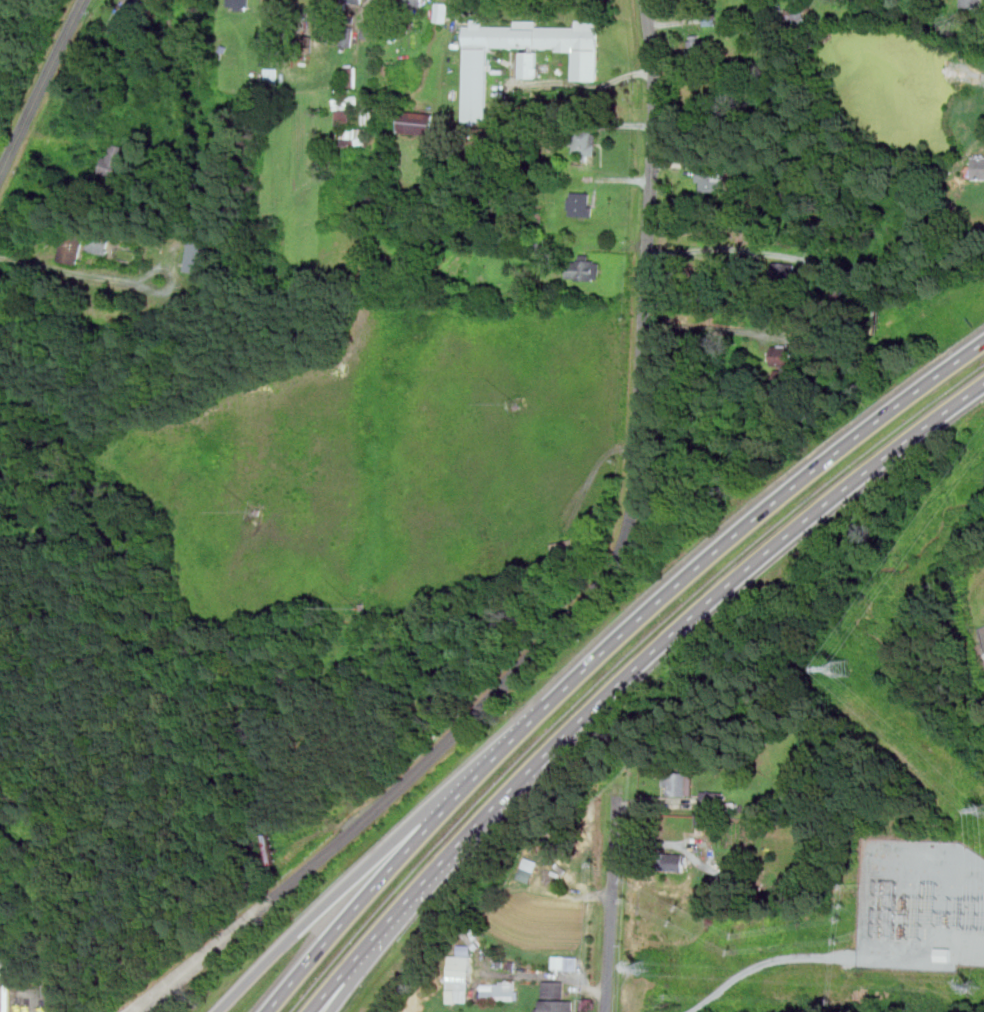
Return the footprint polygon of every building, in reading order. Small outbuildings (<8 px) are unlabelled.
[(250,10),(250,0),(229,0),(229,10),(250,10)] [(405,8),(423,8),(423,0),(405,0),(405,8)] [(450,3),(436,2),(435,22),(448,23),(450,3)] [(812,23),(812,7),(787,7),(787,23),(812,23)] [(705,24),(716,24),(716,14),(705,14),(705,24)] [(465,47),(574,47),(573,80),(599,80),(599,20),(577,20),(577,28),(538,28),(538,21),(517,21),(517,27),(484,27),(484,20),(465,20),(465,47)] [(690,34),(690,55),(706,55),(706,34),(690,34)] [(351,45),(352,36),(343,35),(342,44),(351,45)] [(522,77),(539,77),(539,51),(522,51),(522,77)] [(358,64),(346,64),(346,87),(358,87),(358,64)] [(266,82),(278,82),(278,68),(266,68),(266,82)] [(358,97),(333,97),(334,109),(359,108),(358,97)] [(374,124),(374,99),(364,99),(364,124),(374,124)] [(350,120),(350,109),(337,109),(337,120),(350,120)] [(434,115),(400,115),(400,133),(434,133),(434,115)] [(366,145),(366,128),(337,128),(337,145),(366,145)] [(597,158),(597,130),(575,129),(575,157),(597,158)] [(100,174),(119,179),(128,147),(109,142),(100,174)] [(972,158),(983,158),(983,179),(972,179),(972,158)] [(698,191),(725,191),(725,167),(698,167),(698,191)] [(592,215),(592,192),(569,192),(570,215),(592,215)] [(60,260),(79,264),(87,232),(67,227),(60,260)] [(109,253),(110,237),(91,235),(89,251),(109,253)] [(205,273),(211,240),(191,237),(185,270),(205,273)] [(568,280),(600,280),(600,260),(588,260),(588,254),(580,254),(580,260),(568,260),(568,280)] [(800,281),(800,262),(774,262),(774,281),(800,281)] [(794,366),(794,345),(772,345),(772,366),(794,366)] [(554,545),(556,551),(575,545),(573,540),(554,545)] [(686,796),(663,795),(664,772),(687,773),(686,796)] [(736,809),(736,802),(725,802),(725,791),(702,791),(701,809),(736,809)] [(662,854),(665,855),(665,854),(684,855),(684,856),(687,856),(687,864),(684,864),(683,871),(664,870),(664,863),(661,863),(662,854)] [(534,873),(522,868),(527,858),(539,863),(534,873)] [(518,878),(522,868),(534,873),(530,883),(518,878)] [(448,954),(448,1001),(470,1002),(471,945),(459,945),(458,955),(448,954)] [(935,949),(934,961),(949,962),(949,949),(935,949)] [(553,956),(576,957),(576,970),(552,969),(553,956)] [(484,991),(484,1000),(518,1000),(518,980),(495,980),(495,991),(484,991)] [(573,1001),(572,1011),(536,1011),(536,1009),(539,1009),(539,1001),(542,1001),(543,982),(563,982),(563,1001),(573,1001)]
